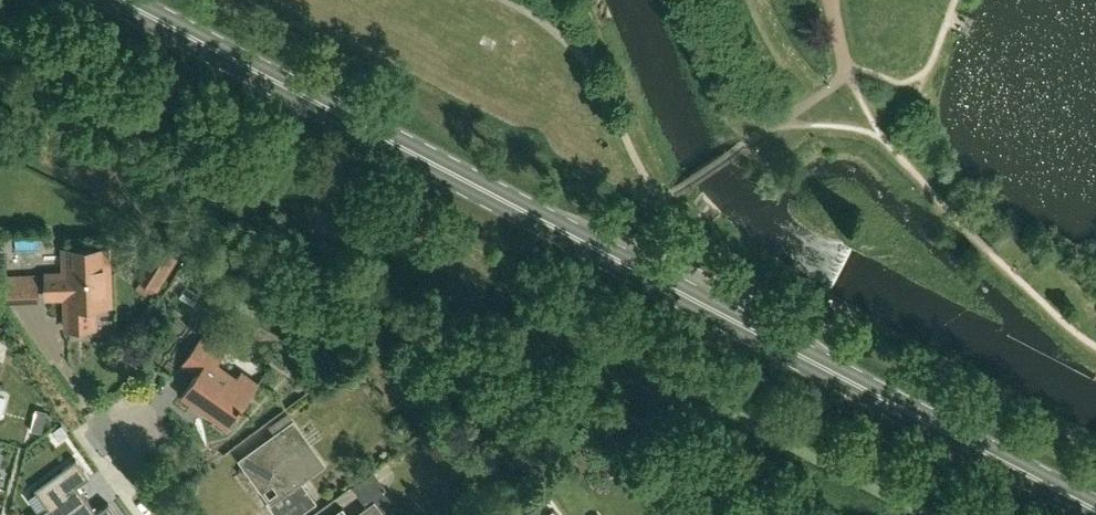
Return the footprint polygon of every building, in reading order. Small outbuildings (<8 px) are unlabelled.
[(167,237),(152,261),(140,280),(155,289),(182,247),(167,237)] [(109,306),(107,249),(64,250),(64,275),(44,276),(45,297),(65,297),(66,328),(92,327),(91,307),(109,306)] [(6,299),(39,298),(38,274),(5,275),(6,299)] [(181,396),(226,428),(255,387),(237,374),(232,381),(212,367),(223,351),(201,335),(184,360),(198,371),(181,396)] [(307,491),(298,479),(321,463),(291,422),(240,459),(258,484),(269,476),(280,491),(265,502),(274,514),(297,514),(315,502),(307,491)] [(33,425),(31,430),(42,433),(44,428),(33,425)] [(38,514),(65,514),(88,499),(78,485),(90,477),(76,459),(34,489),(48,508),(38,514)] [(398,505),(385,486),(374,471),(352,486),(368,508),(358,514),(385,514),(398,505)] [(65,514),(118,514),(109,503),(97,511),(88,499),(65,514)]
